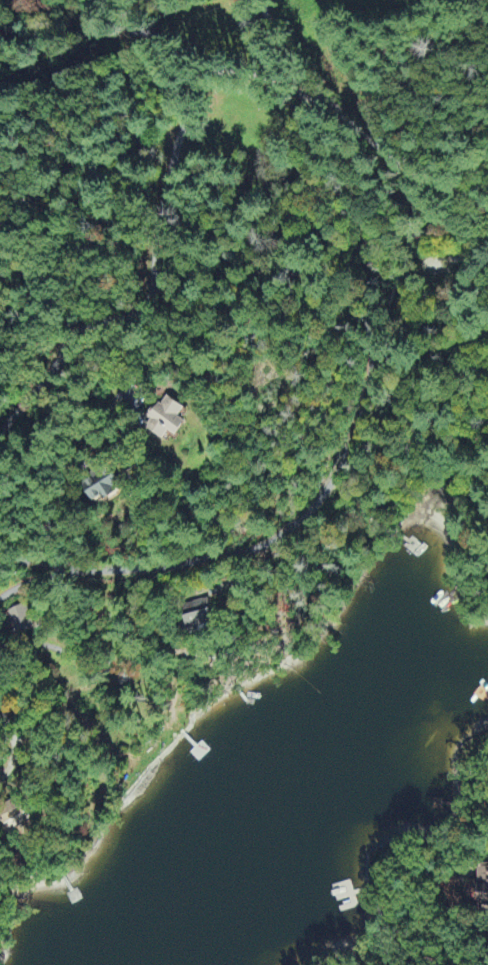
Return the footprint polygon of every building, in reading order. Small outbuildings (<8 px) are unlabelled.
[(184,409),(161,397),(144,432),(163,442),(167,434),(177,439),(185,424),(178,420),(184,409)] [(90,505),(101,499),(103,502),(121,493),(108,469),(79,483),(90,505)] [(189,633),(214,627),(208,600),(182,607),(189,633)] [(14,638),(34,634),(28,607),(8,612),(14,638)] [(18,801),(0,809),(0,814),(8,832),(27,824),(18,801)] [(477,865),(477,902),(487,902),(487,865),(477,865)]
